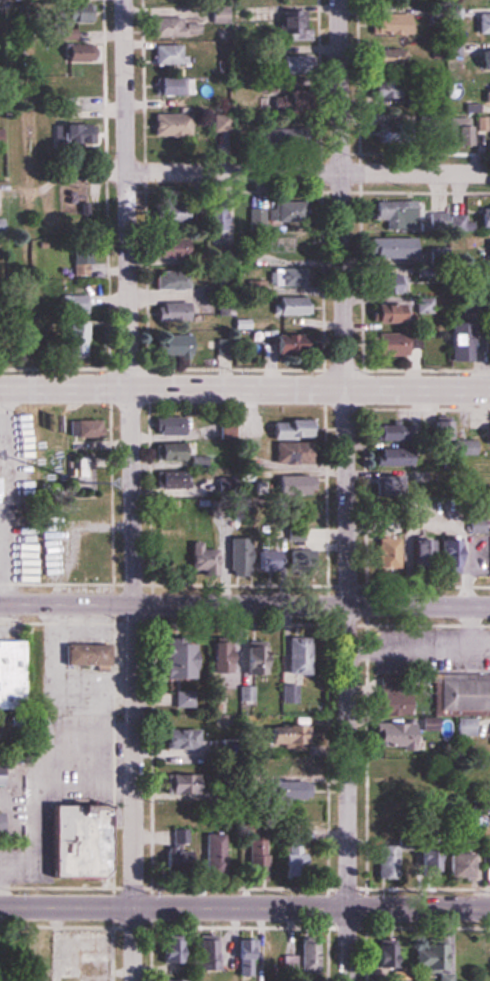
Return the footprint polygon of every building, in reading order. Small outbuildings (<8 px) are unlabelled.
[(78,0),(71,0),(56,4),(62,23),(83,17),(78,0)] [(208,25),(224,25),(224,7),(208,7),(208,25)] [(281,34),(301,34),(301,11),(281,11),(281,34)] [(473,34),(489,34),(489,14),(473,14),(473,34)] [(367,35),(408,35),(408,15),(367,15),(367,35)] [(149,19),(149,36),(194,36),(194,19),(149,19)] [(68,41),(57,53),(73,67),(84,55),(68,41)] [(152,64),(183,64),(183,46),(152,46),(152,64)] [(365,49),(365,67),(403,67),(403,49),(365,49)] [(473,50),(473,70),(489,70),(489,50),(473,50)] [(278,94),(300,95),(300,78),(314,78),(314,57),(279,56),(278,94)] [(183,96),(183,78),(153,78),(153,96),(183,96)] [(482,84),(482,105),(489,105),(489,84),(482,84)] [(392,85),(373,86),(374,109),(393,108),(392,85)] [(150,137),(188,137),(188,114),(150,114),(150,137)] [(249,127),(249,149),(288,148),(287,114),(261,114),(261,127),(249,127)] [(211,134),(230,134),(230,115),(211,115),(211,134)] [(476,130),(484,130),(484,126),(489,126),(489,118),(476,118),(476,130)] [(469,121),(446,121),(446,146),(469,146),(469,121)] [(84,124),(60,124),(60,143),(84,143),(84,124)] [(206,230),(222,230),(222,200),(206,200),(206,230)] [(301,201),(271,201),(271,222),(301,222),(301,201)] [(370,220),(385,220),(385,230),(410,229),(410,201),(370,202),(370,220)] [(150,207),(150,224),(188,224),(188,207),(150,207)] [(475,208),(475,227),(489,227),(489,208),(475,208)] [(150,257),(180,260),(183,239),(153,235),(150,257)] [(367,258),(410,258),(410,238),(367,238),(367,258)] [(87,276),(87,252),(70,252),(70,276),(87,276)] [(304,288),(304,269),(271,269),(271,288),(304,288)] [(152,271),(152,290),(184,290),(184,271),(152,271)] [(404,276),(369,276),(369,294),(404,294),(404,276)] [(246,293),(262,293),(262,282),(246,282),(246,293)] [(87,295),(67,295),(67,313),(87,313),(87,295)] [(272,298),(272,315),(309,315),(309,298),(272,298)] [(414,299),(414,313),(431,313),(431,299),(414,299)] [(152,321),(184,322),(184,304),(152,303),(152,321)] [(369,323),(405,323),(405,305),(369,305),(369,323)] [(84,323),(66,323),(66,355),(84,355),(84,323)] [(468,362),(468,323),(446,323),(446,362),(468,362)] [(267,355),(306,355),(306,333),(267,333),(267,355)] [(415,335),(370,334),(370,358),(405,359),(405,348),(415,348),(415,335)] [(186,358),(186,335),(152,335),(152,358),(186,358)] [(150,417),(150,435),(180,435),(180,417),(150,417)] [(445,418),(431,418),(431,440),(445,440),(445,418)] [(268,420),(268,439),(308,439),(308,420),(268,420)] [(97,421),(71,421),(71,437),(97,437),(97,421)] [(232,421),(218,421),(218,439),(232,439),(232,421)] [(372,442),(407,442),(407,426),(372,426),(372,442)] [(489,446),(489,427),(481,427),(481,446),(489,446)] [(153,461),(186,460),(185,443),(153,444),(153,461)] [(306,443),(271,443),(271,465),(306,465),(306,443)] [(371,449),(372,467),(407,467),(407,449),(371,449)] [(310,497),(310,476),(273,476),(273,497),(310,497)] [(313,528),(312,505),(290,506),(291,529),(313,528)] [(481,519),(466,519),(466,533),(481,533),(481,519)] [(62,570),(97,570),(97,533),(62,533),(62,570)] [(232,574),(272,573),(271,552),(247,552),(247,539),(231,539),(232,574)] [(394,540),(372,540),(372,570),(394,570),(394,540)] [(438,541),(438,572),(458,572),(458,541),(438,541)] [(202,549),(202,542),(187,542),(187,576),(213,576),(213,549),(202,549)] [(424,542),(405,542),(405,570),(424,570),(424,542)] [(175,543),(160,543),(160,574),(175,574),(175,543)] [(286,577),(308,577),(308,551),(286,551),(286,577)] [(310,637),(285,637),(285,676),(310,676),(310,637)] [(229,674),(229,638),(210,638),(210,674),(229,674)] [(262,675),(262,641),(244,640),(243,674),(262,675)] [(191,679),(191,642),(159,642),(159,679),(191,679)] [(17,710),(18,643),(0,643),(0,710),(17,710)] [(60,644),(60,666),(105,666),(105,644),(60,644)] [(434,676),(434,710),(489,711),(489,677),(434,676)] [(375,715),(405,715),(405,678),(375,678),(375,715)] [(454,736),(474,736),(474,719),(454,719),(454,736)] [(371,724),(372,748),(413,747),(413,723),(371,724)] [(309,726),(263,726),(264,745),(309,744),(309,726)] [(197,750),(197,729),(155,729),(155,750),(197,750)] [(267,777),(301,777),(301,759),(267,759),(267,777)] [(197,796),(198,775),(163,774),(162,795),(197,796)] [(265,800),(303,800),(303,782),(265,782),(265,800)] [(370,799),(402,799),(402,783),(370,783),(370,799)] [(42,877),(103,878),(103,807),(43,807),(42,877)] [(173,829),(173,846),(161,846),(161,872),(190,872),(189,829),(173,829)] [(221,833),(199,834),(200,873),(222,872),(221,833)] [(277,835),(276,872),(299,873),(301,836),(277,835)] [(262,838),(243,838),(243,874),(262,874),(262,838)] [(372,880),(394,880),(394,846),(372,846),(372,880)] [(435,875),(435,850),(418,850),(418,875),(435,875)] [(439,878),(463,878),(463,854),(439,854),(439,878)] [(157,963),(182,963),(182,937),(157,937),(157,963)] [(316,938),(297,937),(297,955),(282,955),(282,973),(316,973),(316,938)] [(197,940),(197,970),(215,970),(215,940),(197,940)] [(252,973),(252,940),(233,940),(233,951),(224,951),(224,973),(252,973)] [(276,940),(259,940),(259,970),(276,970),(276,940)] [(440,940),(411,940),(411,971),(440,971),(440,940)] [(376,969),(397,969),(397,942),(376,942),(376,969)] [(390,970),(390,980),(408,980),(408,970),(390,970)]
